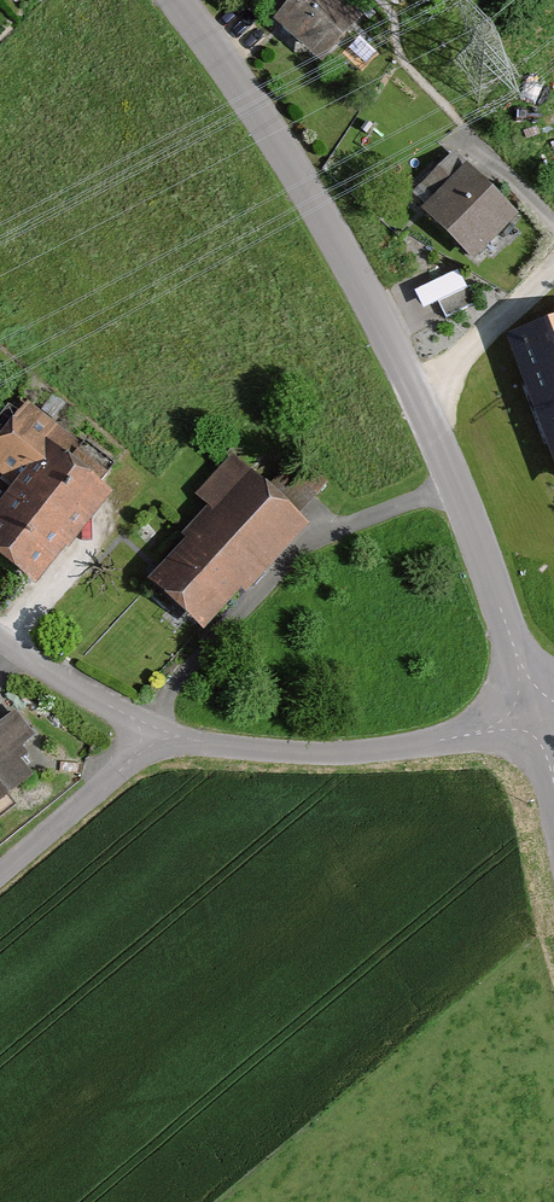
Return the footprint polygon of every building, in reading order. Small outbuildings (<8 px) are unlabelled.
[(324,67),(371,17),(353,0),(298,0),(276,23),(324,67)] [(470,160),(421,206),(472,261),(521,216),(470,160)] [(426,311),(469,287),(459,269),(416,293),(426,311)] [(553,450),(553,324),(513,339),(553,450)] [(0,435),(0,466),(22,483),(0,511),(0,556),(41,589),(118,493),(70,454),(80,441),(29,399),(0,435)] [(212,510),(152,580),(204,629),(318,523),(238,455),(200,495),(212,510)] [(0,720),(0,813),(41,778),(28,764),(37,756),(27,744),(40,733),(17,706),(0,720)]
